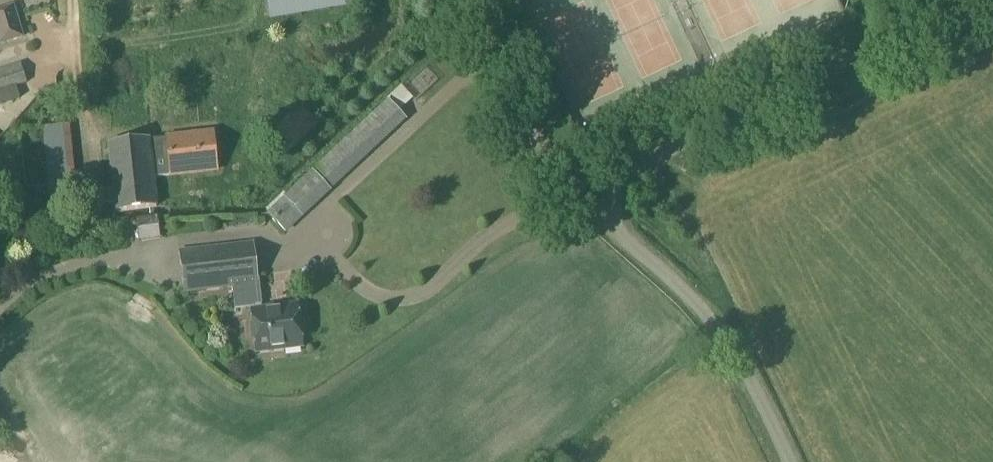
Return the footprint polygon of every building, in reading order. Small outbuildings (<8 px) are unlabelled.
[(269,18),(349,6),(348,0),(266,0),(269,18)] [(21,38),(11,6),(0,9),(0,45),(21,38)] [(26,84),(19,64),(0,70),(0,93),(26,84)] [(281,158),(322,119),(305,101),(264,140),(281,158)] [(404,119),(398,113),(388,102),(313,172),(330,190),(404,119)] [(111,190),(96,192),(98,203),(112,202),(113,210),(158,206),(155,178),(216,172),(212,133),(166,137),(107,143),(111,190)] [(70,164),(50,166),(53,187),(72,185),(70,164)] [(318,201),(301,183),(268,214),(285,232),(318,201)] [(140,235),(161,232),(158,209),(137,212),(140,235)] [(256,280),(254,244),(179,249),(182,289),(232,286),(231,282),(256,280)] [(231,282),(232,286),(233,308),(249,307),(253,353),(280,351),(280,342),(297,341),(297,336),(301,332),(300,324),(296,320),(295,307),(260,310),(257,280),(256,280),(231,282)]
